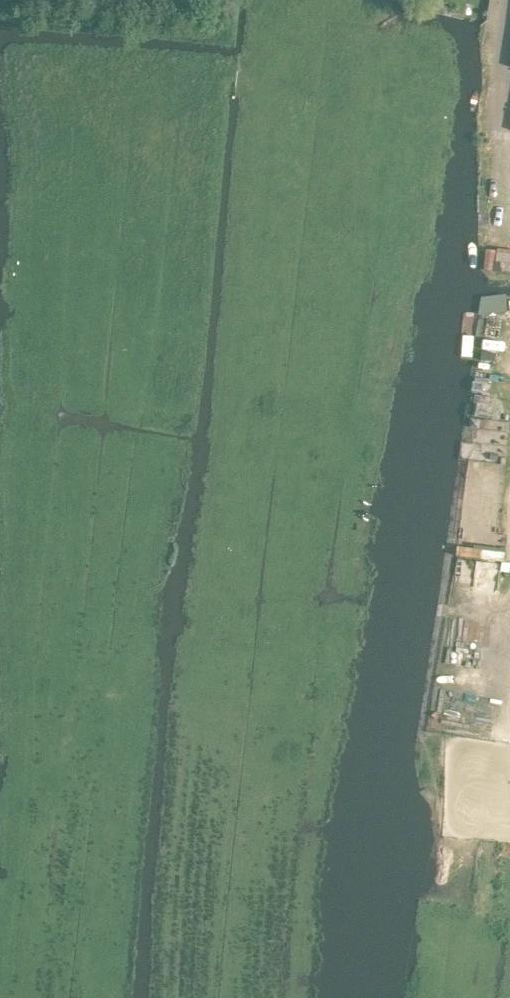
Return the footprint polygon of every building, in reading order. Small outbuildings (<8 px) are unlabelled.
[(502,267),(503,259),(509,260),(509,247),(490,245),(487,265),(502,267)]
